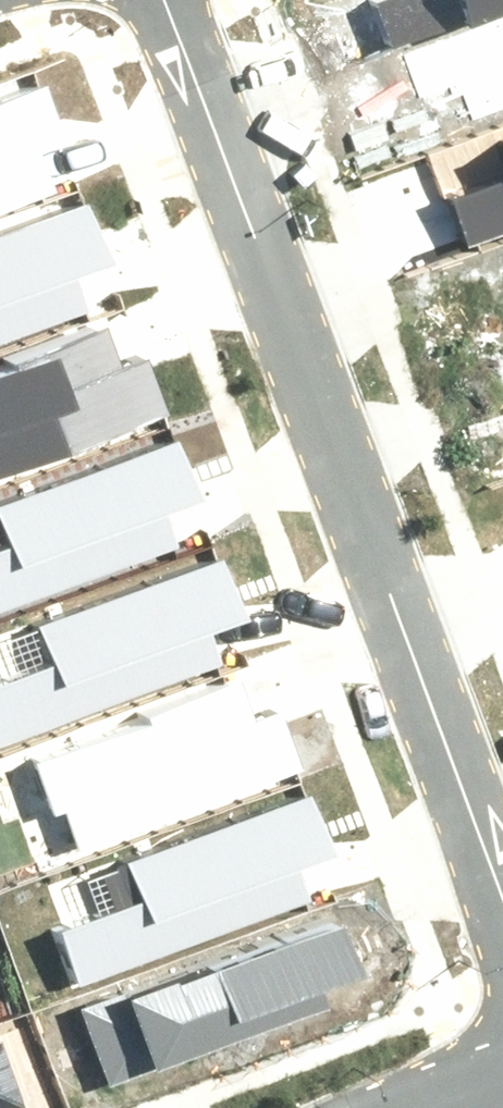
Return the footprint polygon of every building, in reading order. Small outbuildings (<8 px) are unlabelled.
[(397,47),(502,11),(502,0),(381,0),(397,47)] [(59,193),(46,154),(74,144),(56,91),(0,110),(0,213),(59,193)] [(466,248),(502,236),(502,184),(450,202),(466,248)] [(89,311),(80,286),(114,273),(90,207),(0,239),(0,343),(89,311)] [(166,416),(148,363),(119,372),(106,334),(8,366),(11,374),(0,377),(0,472),(166,416)] [(179,549),(170,524),(204,512),(180,446),(0,510),(0,518),(11,550),(0,554),(0,613),(179,549)] [(212,650),(196,606),(236,591),(219,548),(42,613),(56,651),(0,671),(0,728),(212,650)] [(40,766),(57,815),(67,812),(78,847),(305,772),(287,718),(258,728),(245,689),(147,721),(150,729),(40,766)] [(67,917),(85,966),(311,884),(294,840),(334,825),(318,781),(141,847),(155,885),(67,917)] [(84,1008),(111,1084),(329,1008),(323,992),(361,978),(343,926),(134,999),(131,991),(84,1008)] [(1,1043),(0,1043),(0,1107),(26,1107),(1,1043)]
